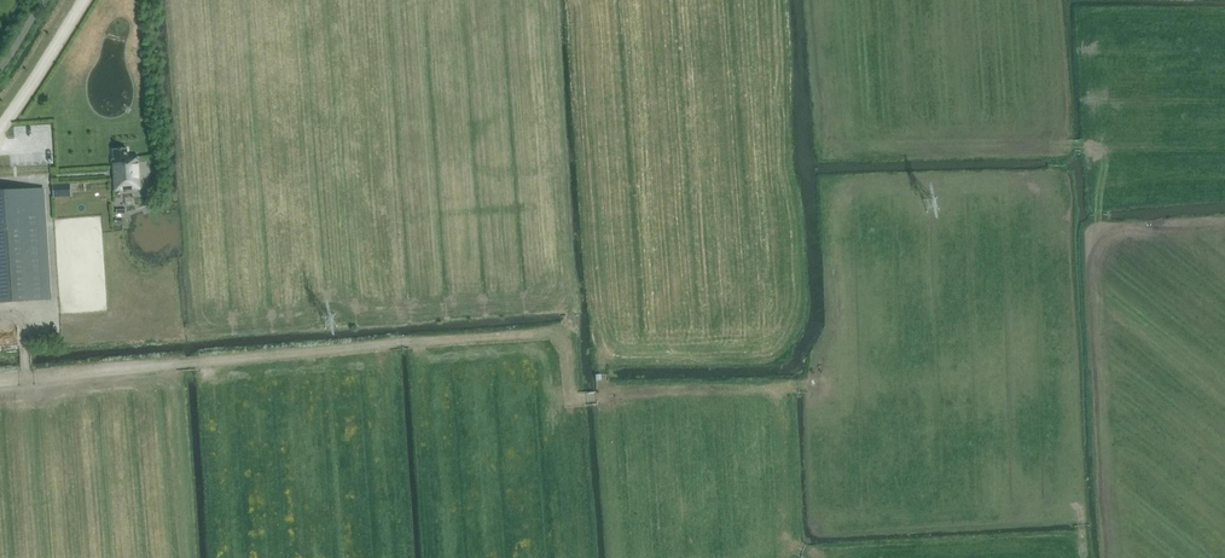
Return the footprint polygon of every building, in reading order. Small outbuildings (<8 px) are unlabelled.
[(141,189),(139,158),(127,159),(127,149),(113,150),(114,159),(112,160),(114,191),(141,189)] [(53,185),(54,198),(71,197),(70,184),(53,185)] [(49,299),(42,190),(0,192),(0,303),(49,299)]
